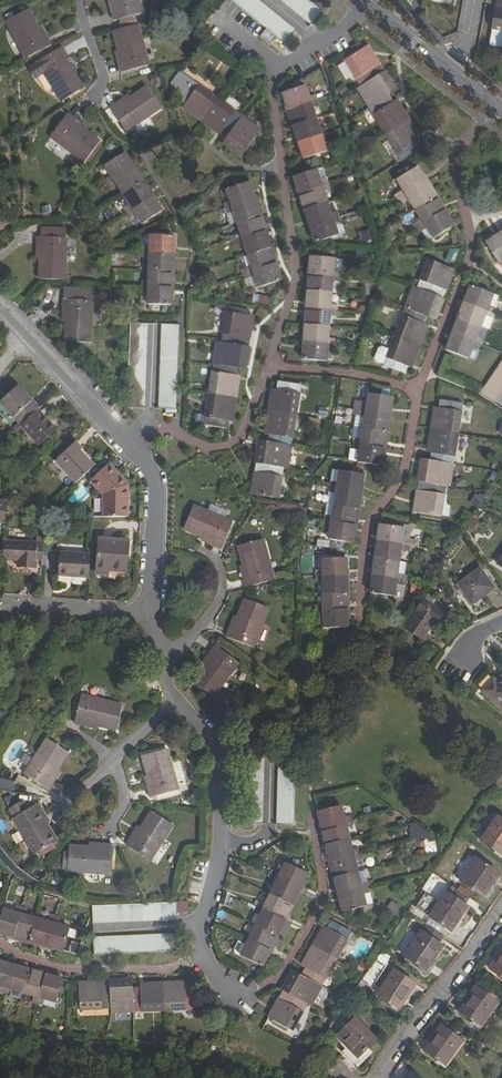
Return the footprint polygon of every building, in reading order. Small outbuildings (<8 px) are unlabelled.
[(135,0),(111,0),(114,11),(110,12),(112,19),(138,12),(135,0)] [(261,0),(234,0),(269,28),(263,35),(273,43),(279,36),(290,45),(297,37),(293,34),(297,28),(261,0)] [(312,0),(285,0),(312,22),(323,9),(312,0)] [(496,5),(495,5),(489,40),(501,42),(501,0),(497,0),(496,5)] [(4,20),(24,56),(49,43),(45,36),(41,38),(25,9),(4,20)] [(147,63),(135,23),(112,29),(122,62),(118,63),(120,70),(147,63)] [(361,83),(357,85),(403,156),(421,144),(415,135),(419,132),(398,99),(393,102),(384,87),(391,83),(372,52),(368,55),(362,45),(344,57),(361,83)] [(38,65),(59,100),(80,87),(63,59),(66,56),(62,50),(38,65)] [(259,127),(177,69),(167,83),(181,94),(179,97),(187,103),(184,107),(216,130),(219,125),(233,135),(227,142),(241,152),(259,127)] [(43,75),(37,78),(45,94),(51,91),(43,75)] [(303,83),(282,91),(304,156),(326,148),(322,138),(328,136),(324,125),(319,127),(311,105),(317,103),(314,93),(307,95),(303,83)] [(108,105),(124,129),(158,106),(145,86),(117,104),(115,101),(108,105)] [(68,113),(51,136),(84,160),(98,141),(71,121),(74,117),(68,113)] [(141,223),(161,210),(123,151),(103,164),(110,175),(106,178),(112,187),(116,184),(129,203),(124,206),(130,216),(135,213),(141,223)] [(454,222),(417,165),(398,177),(404,185),(398,189),(405,199),(410,195),(423,215),(418,219),(424,228),(429,224),(436,234),(454,222)] [(316,168),(294,175),(316,241),(338,233),(334,221),(340,218),(337,209),(330,211),(323,188),(329,186),(326,177),(319,179),(316,168)] [(259,287),(281,279),(248,181),(226,189),(230,201),(224,203),(227,213),(233,211),(241,232),(235,234),(238,246),(244,243),(251,265),(245,267),(249,278),(256,276),(259,287)] [(488,237),(500,257),(501,256),(501,228),(488,237)] [(370,230),(361,230),(361,240),(370,240),(370,230)] [(38,278),(62,279),(63,237),(35,236),(35,244),(39,244),(38,278)] [(147,304),(170,305),(171,236),(149,236),(149,247),(143,247),(142,257),(148,257),(148,281),(141,281),(141,292),(147,292),(147,304)] [(448,248),(447,261),(454,262),(455,249),(448,248)] [(335,257),(312,255),(304,357),(327,359),(328,348),(334,348),(335,337),(329,336),(331,313),(337,314),(338,303),(332,302),(333,279),(340,280),(340,269),(334,269),(335,257)] [(345,257),(335,257),(334,269),(340,269),(344,270),(345,257)] [(418,286),(414,285),(390,348),(383,345),(379,346),(376,355),(377,359),(384,362),(384,364),(394,368),(392,373),(401,376),(402,371),(405,372),(409,361),(412,362),(427,326),(423,324),(429,309),(436,311),(450,277),(444,275),(448,265),(428,258),(418,286)] [(453,267),(448,265),(444,275),(450,277),(453,267)] [(472,282),(448,347),(469,355),(473,343),(479,345),(483,336),(477,334),(486,311),(491,313),(495,303),(490,301),(494,290),(472,282)] [(89,341),(90,287),(62,286),(62,308),(65,308),(65,341),(89,341)] [(490,301),(495,303),(499,292),(494,290),(490,301)] [(217,341),(204,424),(226,428),(228,418),(233,418),(239,379),(234,378),(236,366),(244,367),(250,327),(246,326),(247,315),(226,312),(221,341),(217,341)] [(126,408),(142,408),(146,324),(129,323),(126,408)] [(163,413),(174,414),(178,325),(161,324),(158,409),(164,409),(163,413)] [(481,390),(492,397),(501,383),(501,358),(481,390)] [(284,467),(288,467),(301,385),(279,381),(277,392),(273,391),(267,429),(271,430),(269,447),(261,445),(255,482),(258,482),(257,494),(279,497),(284,467)] [(20,422),(37,405),(39,404),(32,397),(31,398),(17,384),(0,399),(0,401),(20,422)] [(383,463),(394,395),(370,392),(368,403),(362,402),(360,413),(367,414),(363,437),(357,436),(355,447),(362,448),(360,460),(383,463)] [(447,484),(451,484),(464,401),(442,397),(440,408),(436,407),(430,446),(434,446),(432,463),(423,462),(418,499),(422,500),(420,510),(442,513),(447,484)] [(37,405),(20,422),(39,442),(56,426),(37,405)] [(56,459),(75,480),(95,461),(76,440),(56,459)] [(103,493),(103,514),(126,514),(127,484),(106,462),(90,478),(103,493)] [(354,541),(365,473),(343,469),(341,481),(333,480),(332,490),(339,492),(335,514),(328,513),(327,524),(334,525),(332,537),(354,541)] [(471,501),(486,509),(490,501),(474,493),(471,501)] [(224,546),(233,520),(195,507),(187,529),(218,540),(217,544),(224,546)] [(474,530),(478,521),(470,517),(466,527),(474,530)] [(382,522),(373,591),(397,595),(398,582),(404,583),(406,572),(400,571),(403,548),(409,549),(410,538),(404,537),(406,526),(382,522)] [(127,540),(98,538),(96,571),(107,571),(107,568),(125,569),(127,540)] [(327,547),(329,540),(317,538),(316,546),(327,547)] [(35,541),(4,539),(3,556),(17,557),(17,564),(34,565),(35,541)] [(248,588),(276,580),(265,540),(241,546),(250,579),(246,580),(248,588)] [(89,576),(90,552),(59,551),(58,574),(89,576)] [(350,625),(348,556),(325,557),(326,569),(319,569),(319,580),(326,579),(327,603),(320,603),(321,615),(327,614),(327,626),(350,625)] [(496,595),(477,570),(456,585),(474,610),(496,595)] [(229,637),(254,647),(270,609),(247,600),(235,631),(232,630),(229,637)] [(421,603),(403,630),(427,645),(438,629),(433,625),(440,615),(421,603)] [(196,682),(216,697),(241,663),(218,646),(212,654),(215,656),(196,682)] [(497,682),(494,679),(483,691),(501,708),(501,677),(497,682)] [(121,713),(81,705),(75,732),(83,734),(83,730),(116,737),(121,713)] [(68,761),(47,748),(24,783),(49,799),(53,792),(50,790),(68,761)] [(269,750),(269,761),(278,762),(278,750),(269,750)] [(178,798),(167,758),(144,764),(152,797),(148,798),(150,805),(178,798)] [(263,834),(264,766),(247,766),(246,834),(254,834),(263,834)] [(295,834),(296,767),(280,766),(279,834),(295,834)] [(14,781),(0,778),(0,789),(11,792),(14,781)] [(22,810),(9,817),(35,862),(56,849),(39,821),(42,819),(38,812),(28,819),(22,810)] [(343,816),(321,821),(344,921),(366,916),(363,904),(370,903),(368,891),(361,893),(356,870),(362,869),(360,858),(353,860),(348,837),(354,836),(351,825),(345,826),(343,816)] [(498,817),(482,842),(501,854),(501,819),(498,817)] [(126,853),(151,868),(173,833),(152,820),(134,849),(130,846),(126,853)] [(413,823),(407,831),(414,836),(419,828),(413,823)] [(69,876),(69,879),(110,881),(112,853),(104,853),(104,856),(70,854),(70,862),(65,862),(64,876),(69,876)] [(499,874),(477,860),(462,882),(485,897),(499,874)] [(242,965),(263,975),(307,879),(286,870),(281,881),(275,878),(271,888),(276,890),(267,911),(261,908),(256,920),(261,923),(252,943),(246,940),(241,951),(247,954),(242,965)] [(469,908),(447,894),(430,919),(452,933),(469,908)] [(184,908),(91,914),(92,931),(175,926),(174,921),(184,920),(184,908)] [(0,932),(0,941),(63,959),(70,938),(57,934),(59,928),(50,925),(48,931),(25,925),(27,919),(17,916),(15,922),(4,919),(0,932)] [(334,924),(331,931),(347,937),(350,931),(334,924)] [(307,1013),(311,1015),(351,942),(331,931),(326,941),(322,939),(303,973),(306,975),(299,989),(291,985),(274,1017),(278,1020),(273,1029),(293,1040),(307,1013)] [(444,949),(423,934),(406,958),(427,973),(444,949)] [(175,941),(93,945),(93,962),(176,958),(175,941)] [(241,951),(239,950),(236,958),(237,962),(242,965),(247,954),(241,951)] [(491,971),(501,979),(501,956),(491,971)] [(0,971),(0,995),(0,996),(0,1002),(9,1004),(11,998),(33,1004),(32,1010),(42,1013),(44,1007),(54,1010),(61,988),(0,971)] [(416,987),(395,972),(378,996),(399,1011),(416,987)] [(478,988),(461,1012),(481,1027),(498,1003),(478,988)] [(110,1017),(110,1021),(194,1018),(193,995),(182,996),(182,991),(142,993),(142,998),(126,998),(126,991),(90,992),(90,997),(80,997),(81,1019),(110,1017)] [(378,1041),(357,1020),(338,1038),(360,1060),(378,1041)] [(464,1043),(443,1028),(425,1053),(446,1068),(464,1043)]
